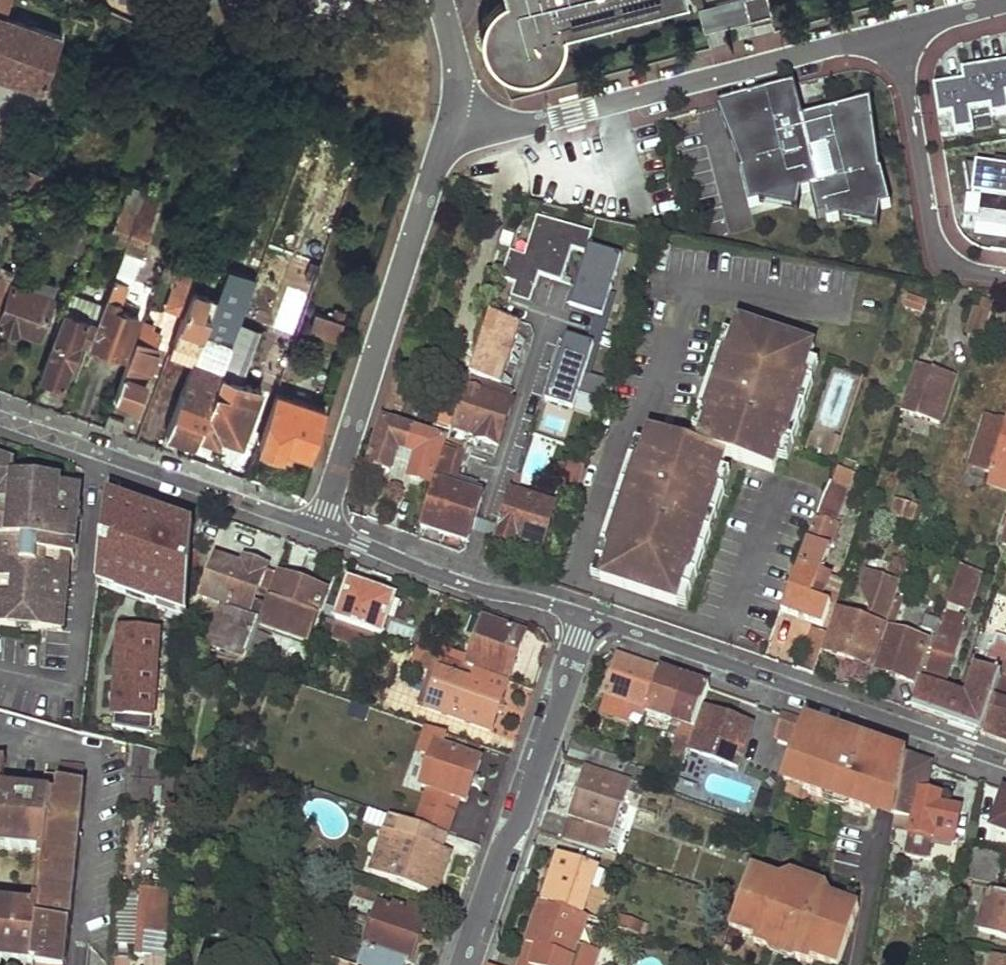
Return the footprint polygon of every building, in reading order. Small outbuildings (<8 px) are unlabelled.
[(61,34),(68,13),(60,6),(40,0),(39,0),(37,4),(27,0),(0,0),(0,12),(61,34)] [(505,0),(492,11),(484,23),(482,30),(482,38),(484,52),(492,65),(503,74),(517,79),(524,80),(538,78),(551,70),(561,59),(566,45),(566,32),(566,30),(564,23),(563,22),(648,0),(505,0)] [(687,0),(648,0),(563,22),(564,23),(566,30),(566,32),(687,0)] [(769,10),(767,0),(715,0),(695,6),(702,29),(769,10)] [(42,88),(61,34),(0,12),(0,73),(42,88)] [(933,88),(941,136),(973,131),(972,120),(1005,115),(1005,65),(1000,66),(1002,77),(988,80),(986,68),(961,72),(965,94),(951,97),(950,85),(933,88)] [(765,96),(726,105),(743,170),(742,170),(740,171),(748,206),(810,190),(817,218),(825,216),(827,222),(839,220),(881,210),(891,208),(882,173),(880,174),(871,104),(803,122),(794,88),(785,91),(788,106),(768,111),(765,96)] [(785,91),(765,96),(768,111),(788,106),(785,91)] [(743,170),(726,105),(717,108),(742,170),(743,170)] [(28,171),(23,183),(32,186),(29,196),(38,199),(46,176),(28,171)] [(136,213),(127,236),(143,241),(153,213),(138,207),(136,213)] [(123,209),(115,232),(127,236),(136,213),(123,209)] [(881,210),(839,220),(877,228),(881,210)] [(593,234),(539,217),(526,256),(511,251),(502,279),(516,284),(512,296),(530,302),(539,274),(562,281),(572,248),(587,253),(593,234)] [(74,223),(66,250),(80,255),(90,228),(74,223)] [(589,248),(588,253),(570,307),(595,316),(603,319),(610,297),(622,259),(613,256),(589,248)] [(164,261),(160,272),(173,276),(176,266),(164,261)] [(196,348),(166,430),(196,441),(199,433),(215,389),(236,332),(224,327),(239,285),(233,283),(238,271),(227,267),(215,297),(196,348)] [(58,283),(36,274),(30,291),(52,298),(58,283)] [(11,280),(0,277),(0,309),(11,280)] [(95,324),(88,343),(123,356),(138,317),(117,308),(126,283),(112,277),(95,324)] [(0,318),(0,327),(18,334),(22,323),(41,330),(52,298),(30,291),(12,284),(0,318)] [(178,287),(171,304),(185,309),(191,292),(178,287)] [(185,309),(173,339),(196,348),(215,297),(193,288),(191,292),(185,309)] [(603,319),(595,316),(586,343),(594,345),(584,374),(590,376),(616,299),(610,297),(603,319)] [(979,300),(967,336),(981,341),(995,302),(987,299),(985,302),(979,300)] [(909,300),(905,310),(924,316),(927,306),(909,300)] [(316,311),(309,328),(337,338),(343,320),(316,311)] [(65,312),(41,377),(62,385),(78,340),(88,343),(95,324),(65,312)] [(463,395),(452,430),(476,438),(475,441),(498,449),(515,396),(481,384),(482,379),(502,386),(509,365),(511,366),(517,345),(515,344),(521,324),(489,314),(463,395)] [(815,351),(740,325),(736,339),(731,355),(722,380),(749,389),(742,410),(716,401),(711,415),(705,433),(700,447),(651,430),(647,443),(633,486),(658,495),(652,513),(626,504),(600,579),(674,605),(723,468),(730,471),(719,507),(723,509),(739,461),(773,473),(777,460),(811,363),(815,351)] [(140,326),(114,395),(137,404),(157,348),(154,347),(159,333),(140,326)] [(731,355),(736,339),(728,335),(722,352),(731,355)] [(586,343),(567,336),(545,402),(572,411),(578,395),(606,405),(613,384),(590,376),(584,374),(594,345),(586,343)] [(731,355),(722,352),(713,376),(722,380),(731,355)] [(820,366),(811,363),(777,460),(786,463),(820,366)] [(918,365),(902,413),(938,424),(954,376),(918,365)] [(749,389),(722,380),(713,376),(706,398),(716,401),(742,410),(749,389)] [(215,389),(199,433),(239,448),(260,388),(233,378),(228,393),(215,389)] [(392,383),(380,420),(383,421),(386,422),(392,405),(400,408),(407,388),(392,383)] [(447,390),(438,420),(446,423),(451,424),(461,394),(447,390)] [(276,393),(258,442),(258,445),(260,451),(275,456),(279,452),(292,457),(295,452),(307,456),(322,409),(276,393)] [(446,423),(441,439),(446,440),(448,441),(452,430),(463,395),(461,394),(451,424),(446,423)] [(711,415),(716,401),(706,398),(702,411),(711,415)] [(711,415),(702,411),(695,430),(705,433),(711,415)] [(108,413),(102,427),(122,434),(127,420),(108,413)] [(990,470),(1005,423),(987,417),(971,463),(990,470)] [(985,483),(1005,490),(1005,419),(1005,423),(990,470),(985,483)] [(383,421),(369,466),(391,473),(398,450),(407,453),(414,431),(386,422),(383,421)] [(416,456),(410,480),(431,487),(446,440),(441,439),(414,431),(407,453),(416,456)] [(529,435),(495,540),(516,547),(518,540),(543,548),(556,507),(518,495),(535,437),(529,435)] [(842,440),(832,437),(824,461),(833,464),(842,440)] [(647,443),(636,439),(589,575),(600,579),(626,504),(633,486),(647,443)] [(446,450),(420,527),(466,542),(481,498),(444,485),(455,454),(446,450)] [(0,460),(0,626),(65,633),(71,558),(75,559),(82,491),(61,489),(62,484),(14,480),(16,466),(0,460)] [(570,465),(558,501),(572,505),(584,470),(570,465)] [(730,471),(723,468),(674,605),(685,608),(719,507),(730,471)] [(658,495),(633,486),(626,504),(652,513),(658,495)] [(109,501),(99,588),(191,616),(196,530),(109,501)] [(823,504),(782,613),(822,628),(830,607),(811,600),(820,574),(836,529),(829,526),(835,509),(823,504)] [(915,511),(897,505),(893,517),(911,524),(915,511)] [(203,599),(229,608),(213,653),(248,665),(249,661),(259,634),(279,577),(267,572),(269,567),(248,559),(244,569),(217,560),(203,599)] [(936,635),(920,684),(942,692),(966,620),(951,614),(955,607),(963,611),(976,575),(958,568),(939,624),(936,635)] [(844,583),(820,574),(811,600),(830,607),(835,609),(844,583)] [(976,575),(963,611),(971,614),(983,578),(976,575)] [(899,587),(864,576),(859,592),(870,611),(866,622),(882,628),(886,629),(894,605),(899,587)] [(282,579),(265,629),(311,644),(328,595),(306,588),(309,582),(291,577),(289,581),(282,579)] [(351,585),(337,625),(382,639),(395,600),(351,585)] [(886,629),(864,694),(870,697),(878,677),(886,679),(887,675),(912,683),(925,643),(893,632),(901,607),(894,605),(886,629)] [(838,613),(824,655),(831,658),(829,663),(860,673),(862,666),(869,669),(882,628),(866,622),(838,613)] [(924,619),(920,630),(936,635),(939,624),(924,619)] [(473,641),(468,652),(473,654),(467,668),(479,672),(509,682),(526,637),(484,622),(477,643),(473,641)] [(382,639),(337,625),(332,639),(376,655),(382,639)] [(112,716),(152,720),(161,635),(122,631),(112,716)] [(259,634),(249,661),(263,667),(274,638),(259,634)] [(912,711),(980,735),(999,679),(1002,670),(1005,659),(1005,638),(995,634),(982,672),(974,669),(964,699),(942,692),(920,684),(912,711)] [(808,642),(798,671),(813,676),(822,647),(808,642)] [(618,657),(599,712),(622,720),(628,703),(648,710),(661,671),(618,657)] [(467,668),(457,665),(454,674),(476,681),(477,677),(479,672),(467,668)] [(426,710),(440,669),(432,666),(417,707),(426,710)] [(454,674),(440,669),(426,710),(491,734),(507,687),(477,677),(476,681),(454,674)] [(661,671),(648,710),(647,714),(671,722),(673,718),(686,680),(661,671)] [(980,735),(1005,744),(1005,681),(999,679),(980,735)] [(686,680),(673,718),(683,721),(671,758),(684,762),(687,751),(708,688),(686,680)] [(703,710),(690,752),(687,751),(684,762),(682,769),(689,772),(695,753),(737,768),(751,726),(703,710)] [(782,714),(773,739),(794,746),(803,721),(782,714)] [(831,799),(837,801),(848,805),(850,813),(864,818),(865,811),(884,818),(894,821),(897,806),(906,757),(896,754),(803,721),(794,746),(782,783),(814,794),(812,799),(823,803),(831,799)] [(432,757),(421,787),(429,790),(460,800),(468,803),(482,762),(444,747),(446,739),(435,735),(427,756),(432,757)] [(158,752),(127,745),(124,803),(154,805),(158,752)] [(594,751),(588,768),(625,781),(628,770),(630,764),(594,751)] [(912,829),(907,857),(950,865),(960,813),(939,808),(941,799),(919,795),(918,797),(915,796),(924,764),(906,757),(897,806),(916,810),(912,829)] [(35,907),(0,904),(0,963),(17,964),(67,964),(84,784),(82,784),(83,767),(62,766),(61,777),(48,775),(47,793),(4,789),(8,760),(0,759),(0,849),(41,853),(35,907)] [(628,770),(625,781),(649,789),(653,778),(628,770)] [(588,772),(565,839),(606,853),(628,793),(635,795),(637,790),(588,772)] [(422,808),(453,819),(460,800),(429,790),(422,808)] [(993,829),(1005,834),(1005,793),(993,829)] [(897,806),(894,821),(893,825),(912,829),(916,810),(897,806)] [(422,808),(416,825),(447,835),(453,819),(422,808)] [(390,815),(370,871),(427,890),(447,835),(416,825),(390,815)] [(975,851),(969,880),(998,887),(1005,858),(975,851)] [(559,855),(542,900),(583,915),(599,869),(559,855)] [(732,930),(759,940),(757,946),(771,951),(780,947),(793,950),(796,952),(798,961),(810,964),(814,964),(815,960),(828,964),(842,964),(860,911),(821,897),(824,887),(797,878),(794,887),(751,873),(732,930)] [(962,882),(959,896),(970,899),(972,891),(966,889),(967,883),(962,882)] [(360,885),(356,896),(380,905),(384,893),(360,885)] [(979,933),(1005,942),(1005,900),(990,895),(985,912),(981,911),(978,917),(983,919),(979,933)] [(588,917),(583,915),(542,900),(527,943),(537,947),(531,962),(539,964),(595,964),(601,948),(580,940),(588,917)] [(359,964),(409,964),(429,909),(411,902),(407,914),(402,913),(404,907),(394,903),(392,910),(380,905),(374,923),(359,964)] [(335,960),(349,964),(359,964),(374,923),(357,917),(348,942),(341,939),(335,960)] [(623,918),(619,928),(642,936),(644,925),(623,918)] [(537,947),(527,943),(521,958),(531,962),(537,947)] [(147,956),(146,964),(167,964),(167,958),(147,956)] [(335,960),(323,956),(320,964),(349,964),(335,960)]
